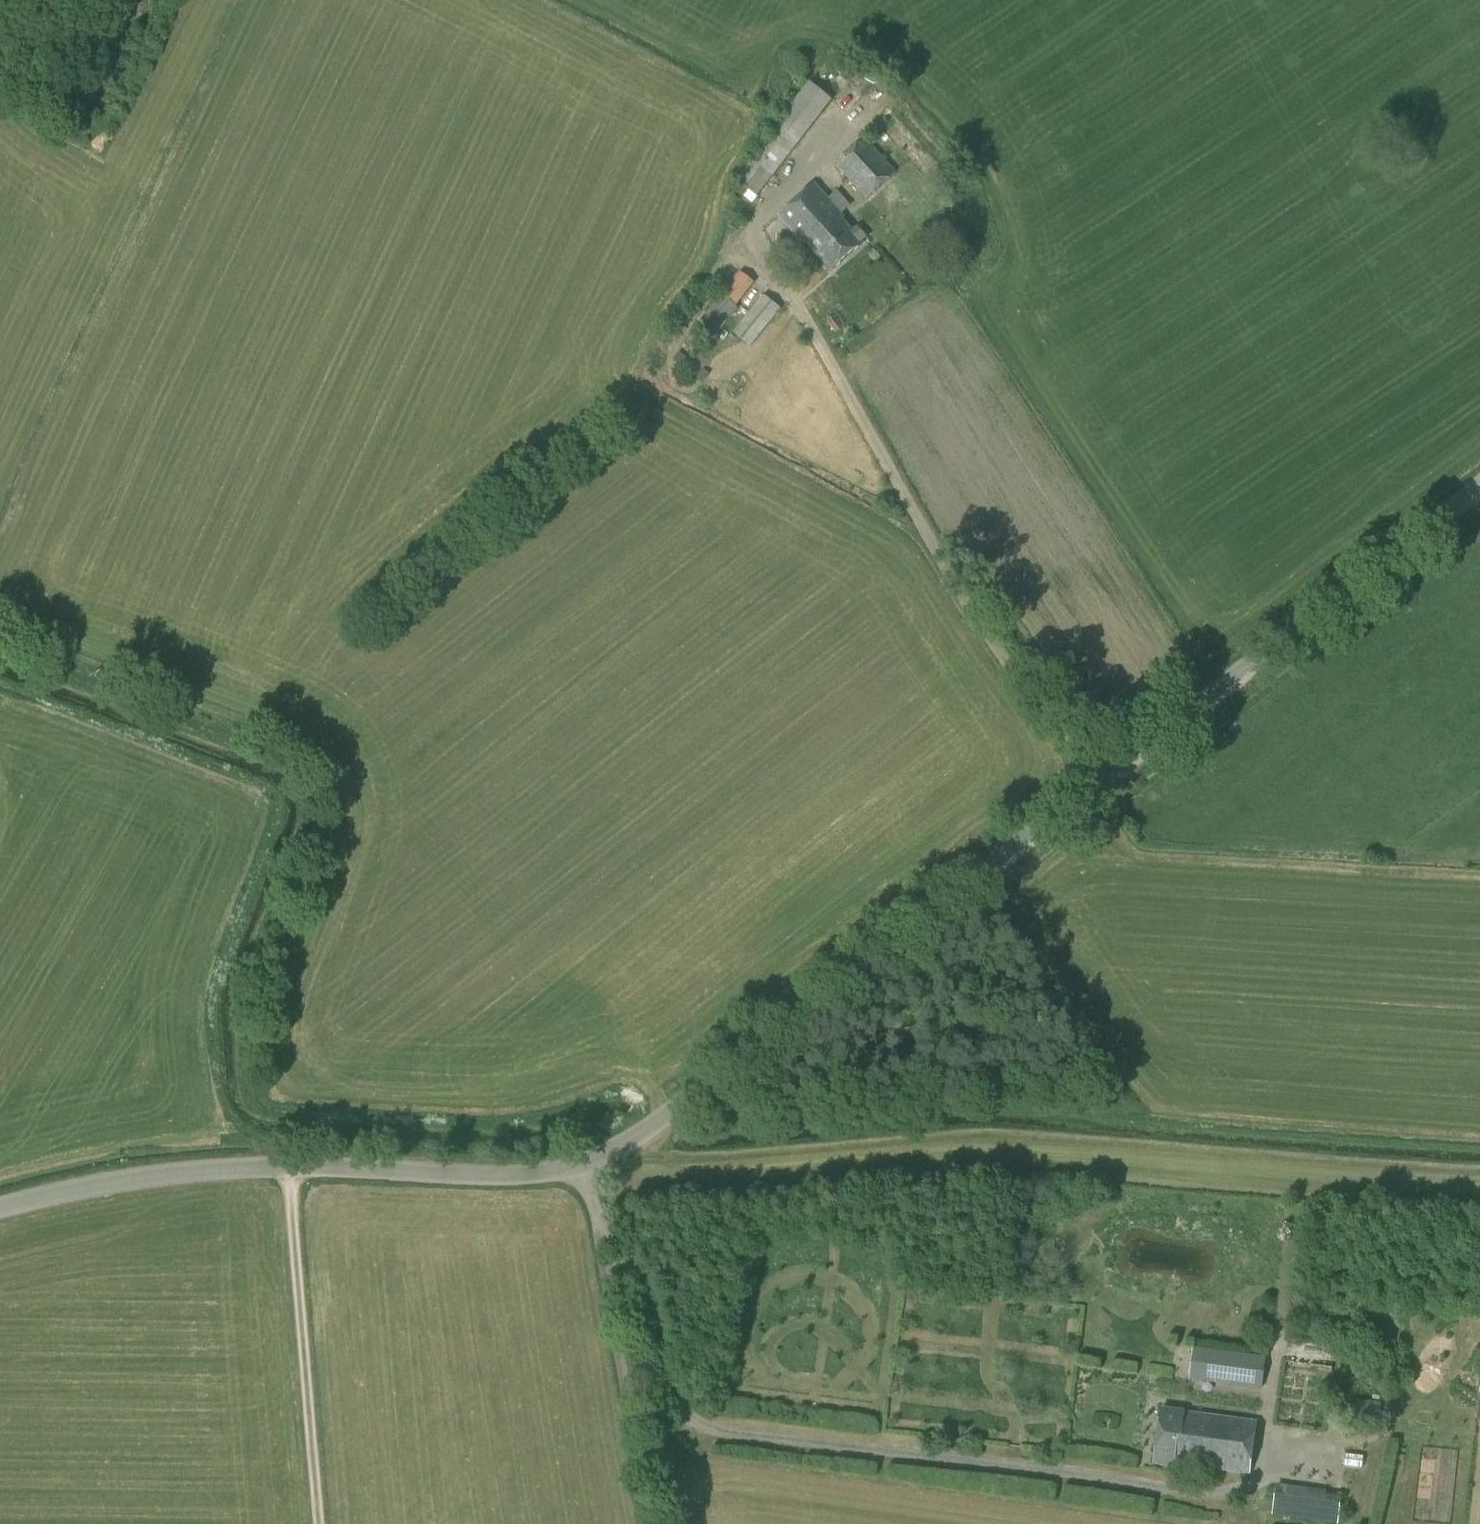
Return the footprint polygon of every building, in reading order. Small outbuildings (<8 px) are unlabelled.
[(802,139),(779,121),(735,179),(757,197),(802,139)] [(867,200),(897,172),(864,138),(835,166),(867,200)] [(841,218),(843,216),(814,184),(778,216),(804,245),(806,243),(832,272),(864,243),(862,242),(868,237),(858,226),(853,231),(841,218)] [(719,335),(739,309),(736,306),(754,283),(740,272),(701,321),(719,335)] [(751,347),(781,309),(763,295),(733,333),(751,347)] [(680,366),(687,358),(679,351),(672,360),(680,366)] [(705,380),(710,374),(703,369),(698,376),(705,380)] [(811,1092),(823,1084),(817,1075),(805,1084),(811,1092)] [(1262,1389),(1266,1357),(1194,1348),(1190,1380),(1262,1389)] [(1291,1362),(1292,1377),(1324,1373),(1323,1358),(1291,1362)] [(1378,1427),(1380,1403),(1351,1400),(1349,1424),(1378,1427)] [(1250,1474),(1257,1420),(1161,1408),(1153,1465),(1173,1467),(1173,1464),(1250,1474)] [(1337,1523),(1341,1495),(1277,1486),(1273,1516),(1337,1523)]
